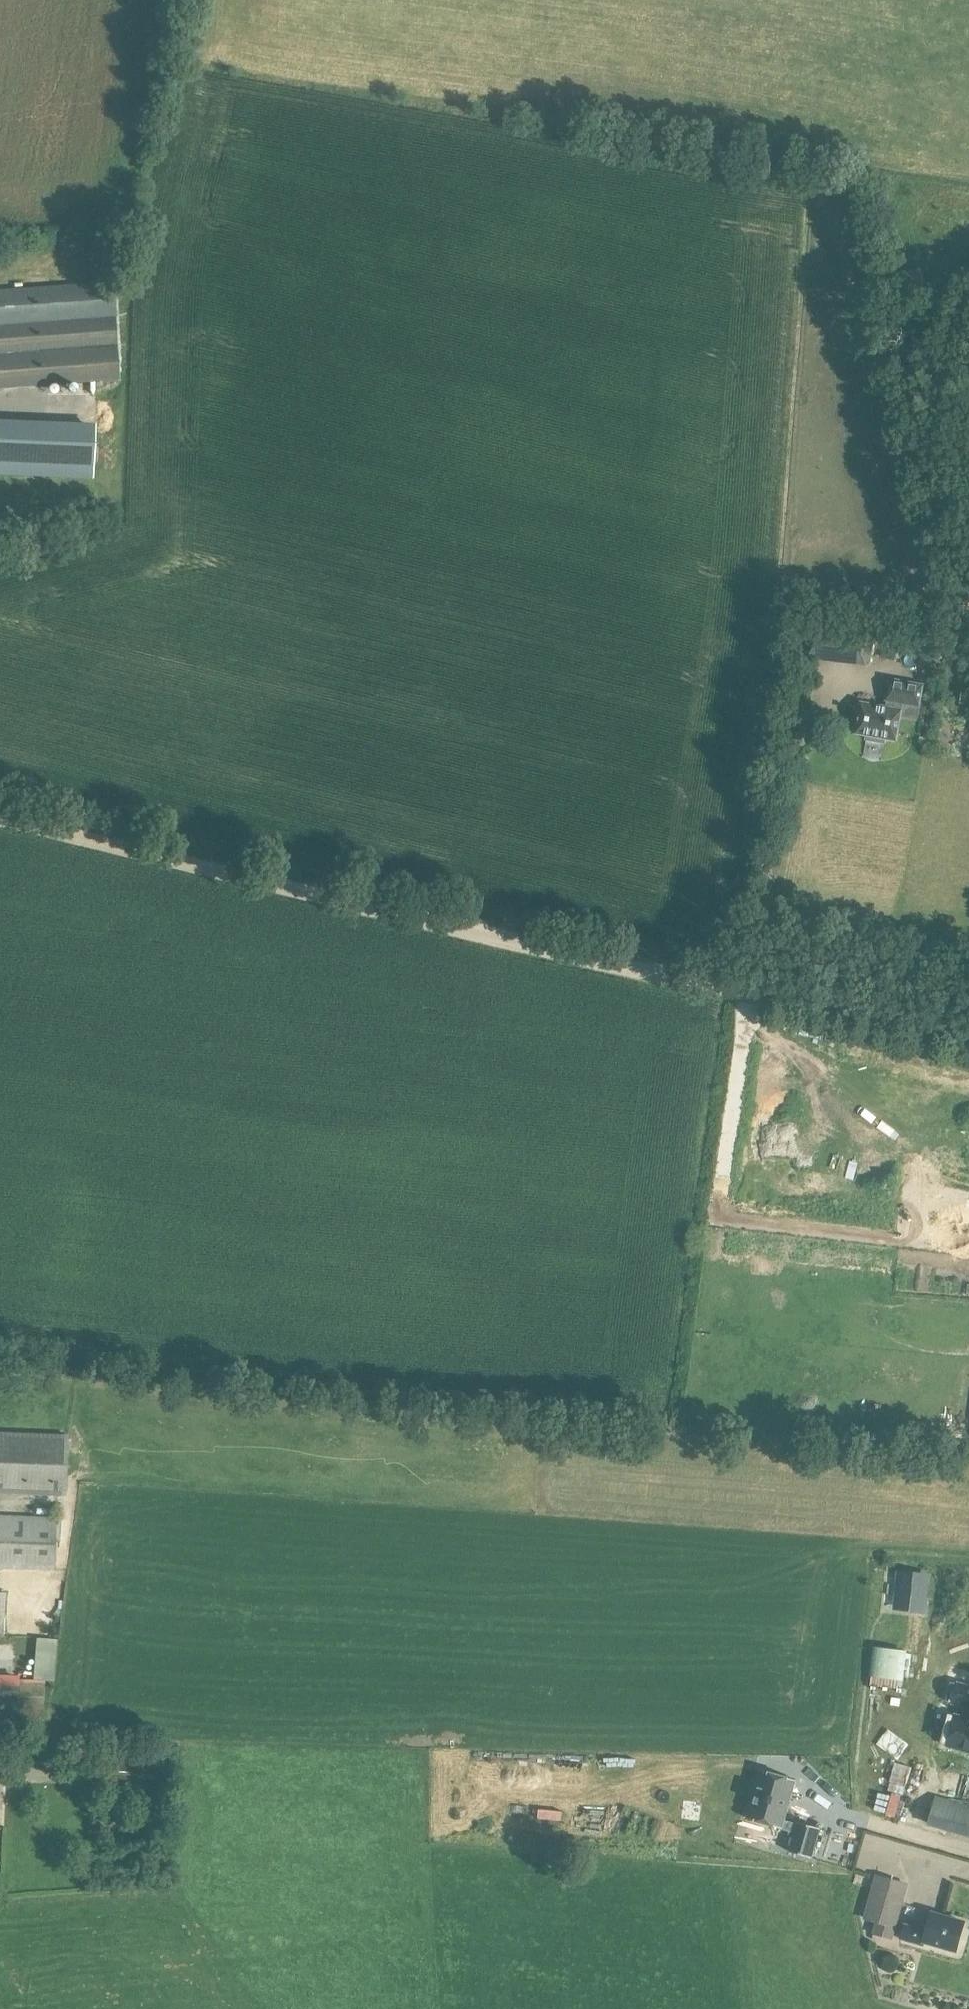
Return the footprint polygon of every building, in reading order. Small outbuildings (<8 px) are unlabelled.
[(114,315),(112,286),(0,294),(0,323),(114,315)] [(0,323),(0,390),(119,381),(114,315),(0,323)] [(10,421),(0,420),(0,475),(7,475),(10,421)] [(66,442),(65,455),(64,455),(63,464),(100,464),(100,443),(66,442)] [(833,630),(808,626),(804,656),(829,659),(833,630)] [(885,738),(896,740),(903,703),(919,706),(922,686),(891,680),(887,700),(890,700),(889,708),(862,703),(856,733),(867,735),(866,740),(884,743),(885,738)] [(960,703),(968,705),(968,688),(963,687),(960,703)] [(65,1495),(68,1433),(0,1431),(0,1493),(65,1495)] [(56,1518),(56,1516),(0,1515),(0,1568),(54,1570),(55,1542),(56,1518)] [(931,1574),(904,1571),(900,1610),(927,1613),(931,1574)] [(43,1710),(43,1680),(19,1679),(19,1675),(0,1674),(0,1708),(43,1710)] [(968,1707),(966,1720),(957,1717),(949,1746),(968,1751),(968,1688),(959,1685),(954,1703),(968,1707)] [(761,1770),(748,1818),(780,1827),(780,1828),(795,1833),(790,1851),(813,1858),(821,1828),(798,1822),(798,1824),(785,1820),(796,1780),(761,1770)] [(941,1829),(968,1837),(968,1805),(949,1800),(941,1829)] [(876,1874),(863,1920),(876,1924),(873,1934),(894,1940),(909,1884),(876,1874)] [(927,1930),(904,1924),(900,1939),(922,1945),(924,1940),(958,1950),(966,1920),(932,1911),(927,1930)] [(929,1956),(947,1961),(950,1950),(932,1945),(929,1956)]
